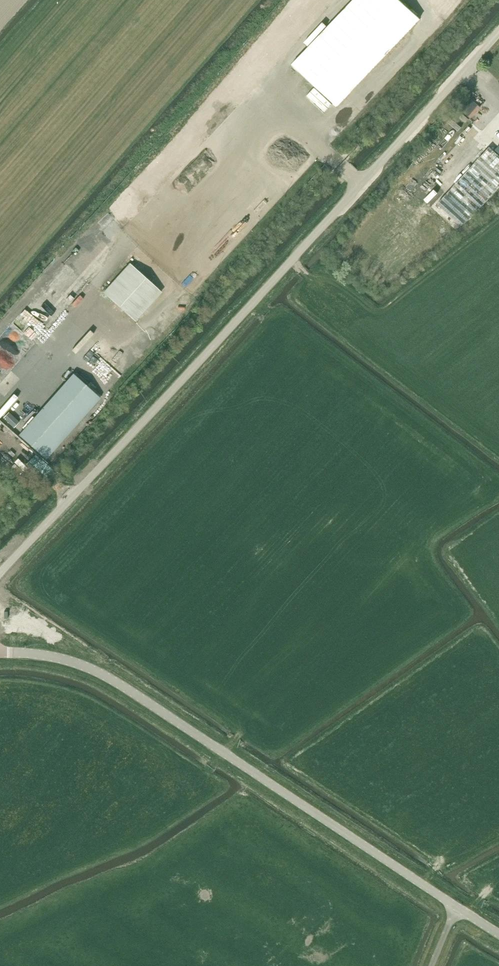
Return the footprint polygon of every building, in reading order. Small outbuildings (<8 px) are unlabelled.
[(490,147),(498,155),(498,137),(490,147)] [(498,183),(498,155),(490,147),(489,147),(438,205),(461,226),(498,183)] [(442,223),(446,219),(439,213),(429,224),(443,237),(450,230),(442,223)] [(92,231),(79,245),(87,252),(100,238),(92,231)] [(0,336),(0,383),(89,284),(66,263),(12,323),(0,336)] [(136,321),(162,293),(130,264),(105,293),(136,321)] [(46,458),(100,398),(75,376),(21,436),(46,458)]
